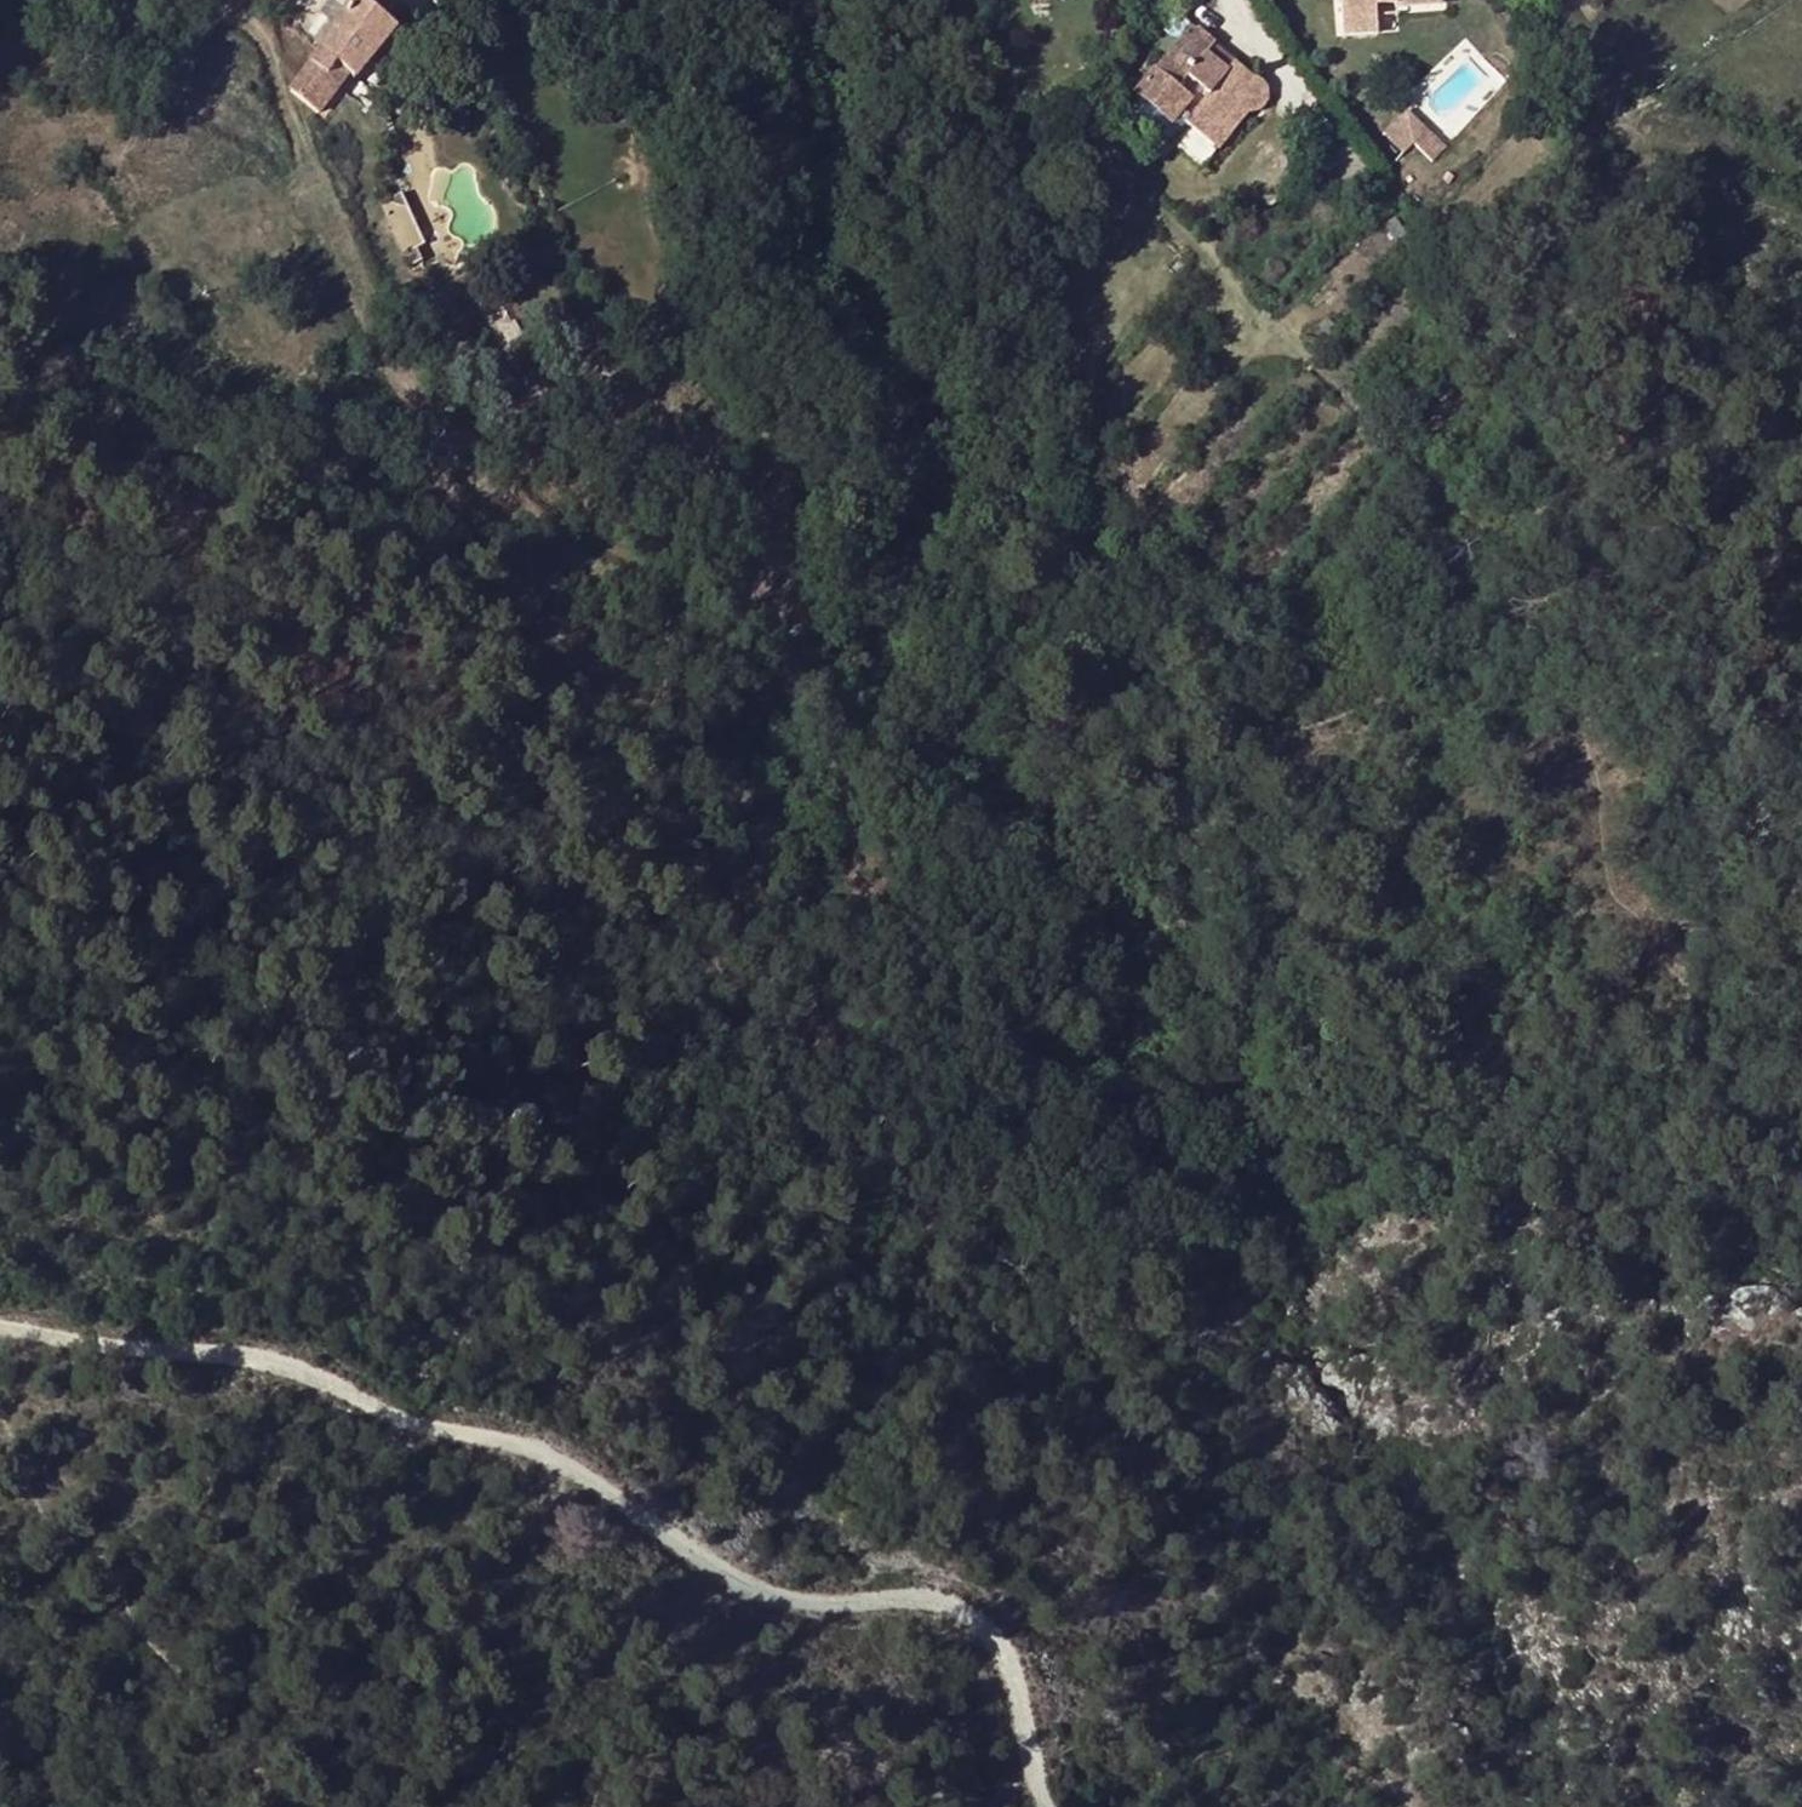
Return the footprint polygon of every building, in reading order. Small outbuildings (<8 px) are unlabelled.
[(326,43),(357,3),(353,0),(318,0),(300,23),(326,43)] [(1330,8),(1363,10),(1386,11),(1386,1),(1428,1),(1428,0),(1331,0),(1330,8)] [(355,81),(394,32),(357,3),(326,43),(303,72),(330,94),(346,75),(355,81)] [(1363,23),(1363,10),(1330,8),(1330,21),(1363,23)] [(1221,154),(1251,116),(1257,116),(1264,112),(1268,107),(1270,103),(1270,98),(1270,93),(1267,88),(1263,84),(1258,81),(1256,81),(1253,80),(1236,65),(1230,74),(1209,57),(1218,46),(1199,31),(1192,40),(1186,36),(1156,74),(1154,72),(1134,98),(1173,131),(1181,122),(1221,154)] [(1420,152),(1434,137),(1409,112),(1408,112),(1407,113),(1383,136),(1404,158),(1415,147),(1420,152)] [(1449,149),(1434,137),(1420,152),(1435,164),(1449,149)]
